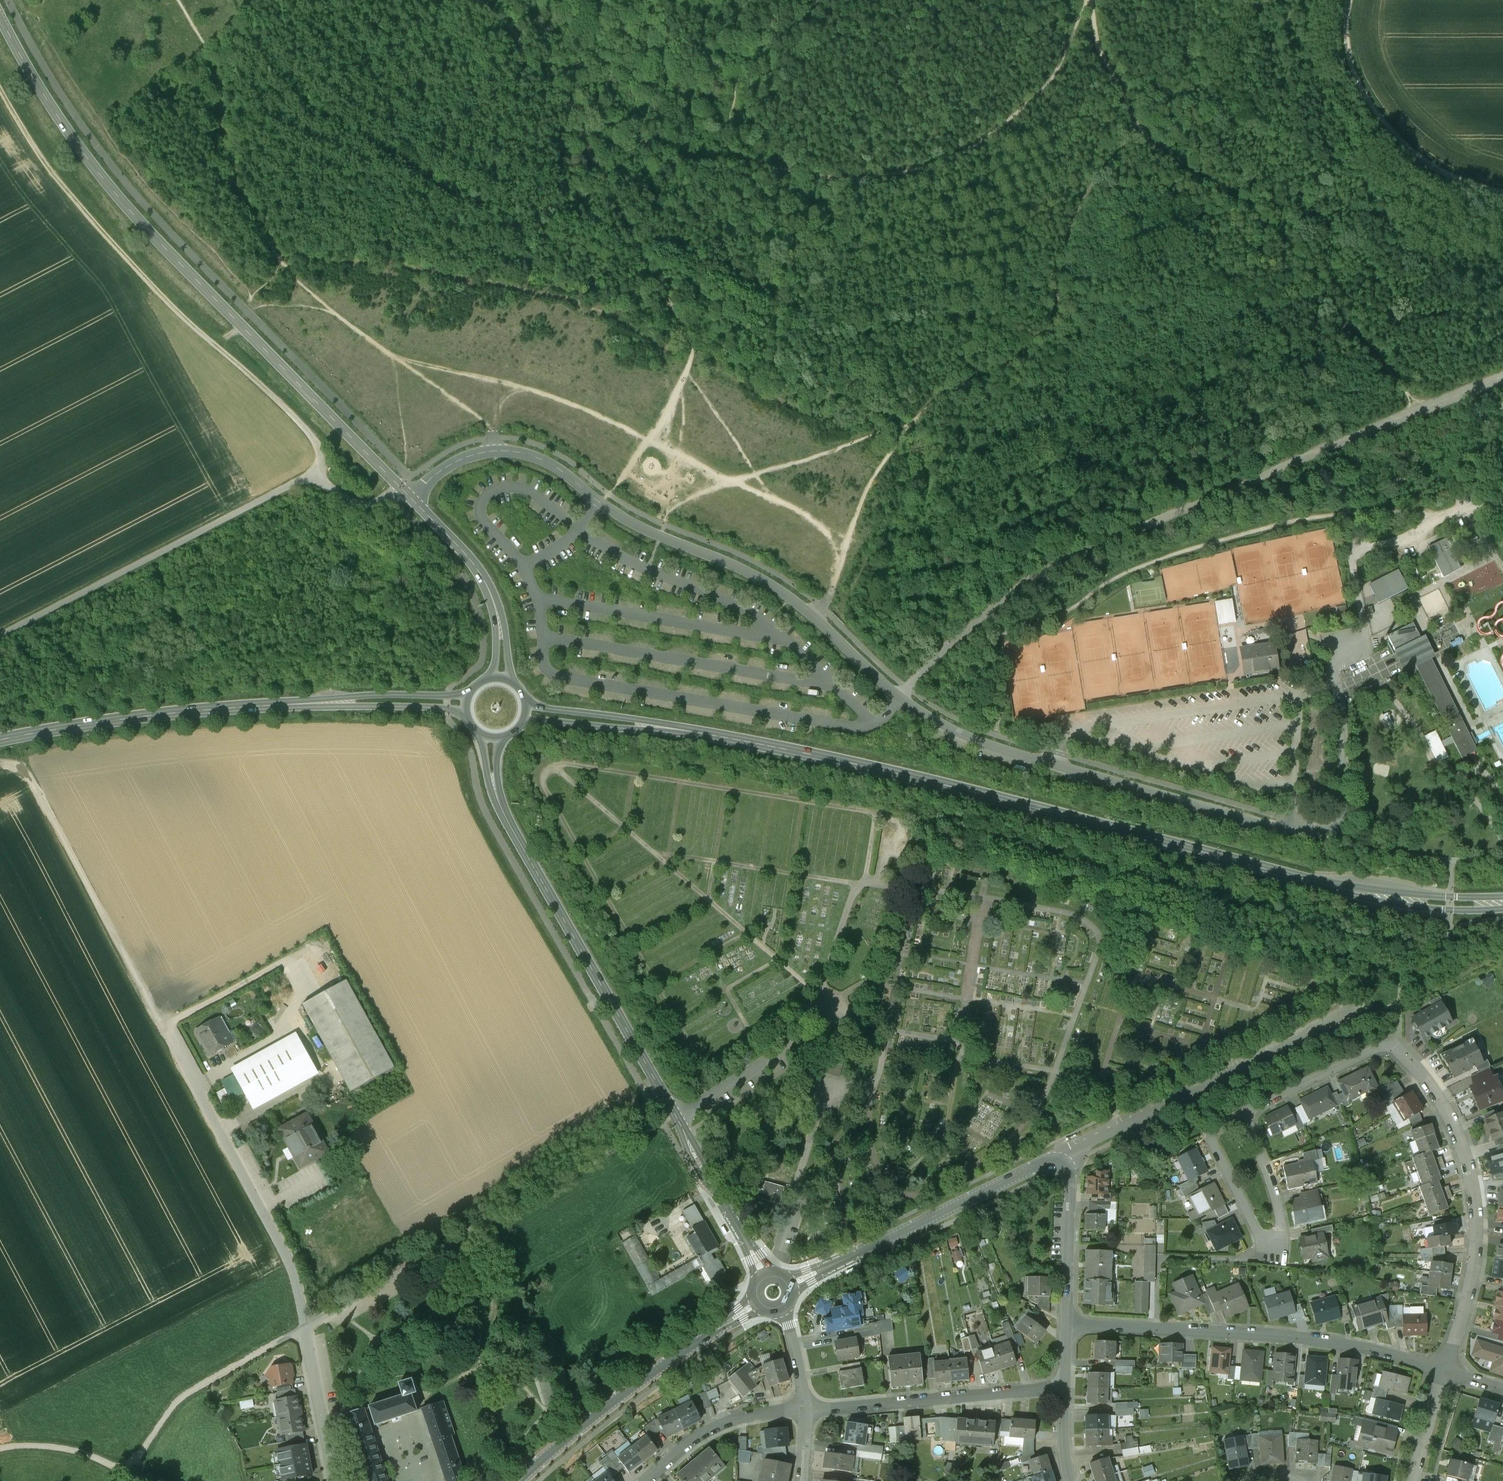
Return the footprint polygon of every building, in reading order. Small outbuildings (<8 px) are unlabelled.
[(1461,531),(1466,542),(1479,536),(1474,525),(1461,531)] [(1446,538),(1428,547),(1443,577),(1461,568),(1446,538)] [(1420,578),(1426,576),(1421,565),(1415,567),(1420,578)] [(1398,571),(1369,585),(1378,603),(1407,589),(1398,571)] [(1214,602),(1218,625),(1236,622),(1232,599),(1214,602)] [(1395,650),(1394,651),(1398,661),(1402,673),(1416,666),(1432,659),(1436,657),(1425,635),(1421,637),(1413,623),(1387,635),(1395,650)] [(1271,644),(1240,648),(1245,674),(1275,670),(1271,644)] [(1454,742),(1462,758),(1465,757),(1477,750),(1475,745),(1477,743),(1472,732),(1469,734),(1432,659),(1416,666),(1451,736),(1454,742)] [(1300,660),(1289,662),(1291,673),(1302,671),(1300,660)] [(1424,736),(1437,763),(1448,758),(1443,747),(1454,742),(1451,736),(1441,741),(1436,731),(1424,736)] [(1148,956),(1178,962),(1182,945),(1152,939),(1148,956)] [(1493,975),(1489,973),(1481,983),(1487,988),(1495,979),(1493,975)] [(394,1067),(346,981),(302,1006),(350,1092),(394,1067)] [(1432,1008),(1440,1003),(1442,1002),(1440,997),(1429,1002),(1432,1008)] [(228,1003),(231,1008),(237,1005),(234,1000),(228,1003)] [(1452,1024),(1440,1003),(1432,1008),(1412,1018),(1424,1039),(1452,1024)] [(230,1033),(222,1017),(197,1031),(210,1054),(232,1042),(228,1034),(230,1033)] [(257,1023),(250,1031),(258,1038),(266,1030),(257,1023)] [(296,1033),(231,1068),(235,1074),(221,1082),(231,1100),(245,1092),(255,1111),(319,1076),(296,1033)] [(1475,1044),(1472,1038),(1440,1054),(1443,1061),(1445,1060),(1453,1077),(1475,1066),(1482,1063),(1482,1062),(1473,1045),(1475,1044)] [(824,1056),(819,1072),(820,1072),(820,1073),(839,1078),(843,1062),(824,1056)] [(1482,1063),(1475,1066),(1478,1073),(1488,1068),(1490,1067),(1487,1060),(1482,1062),(1482,1063)] [(804,1081),(798,1102),(809,1105),(815,1084),(817,1085),(820,1073),(820,1072),(819,1072),(801,1066),(797,1079),(804,1081)] [(1492,1066),(1490,1067),(1488,1068),(1492,1079),(1475,1086),(1472,1087),(1481,1109),(1502,1101),(1502,1092),(1492,1066)] [(1492,1079),(1488,1068),(1478,1073),(1471,1076),(1475,1086),(1492,1079)] [(1379,1090),(1368,1069),(1353,1076),(1352,1075),(1338,1082),(1343,1092),(1347,1101),(1366,1092),(1367,1096),(1379,1090)] [(1384,1101),(1387,1106),(1406,1095),(1397,1080),(1380,1091),(1385,1100),(1384,1101)] [(1330,1096),(1326,1088),(1300,1101),(1301,1105),(1294,1108),(1297,1114),(1303,1124),(1309,1121),(1309,1119),(1335,1106),(1330,1096)] [(1343,1092),(1337,1095),(1341,1103),(1343,1107),(1349,1104),(1347,1101),(1343,1092)] [(1336,1093),(1330,1096),(1335,1106),(1341,1103),(1337,1095),(1336,1093)] [(1385,1108),(1391,1117),(1416,1102),(1410,1093),(1406,1095),(1387,1106),(1385,1108)] [(1422,1111),(1416,1102),(1391,1117),(1399,1130),(1410,1125),(1409,1119),(1419,1113),(1422,1111)] [(1292,1116),(1287,1107),(1264,1118),(1272,1136),(1294,1125),(1295,1124),(1292,1116)] [(1483,1115),(1486,1121),(1497,1116),(1494,1110),(1483,1115)] [(1410,1125),(1421,1119),(1419,1113),(1409,1119),(1410,1125)] [(1487,1132),(1502,1125),(1502,1113),(1497,1116),(1486,1121),(1487,1125),(1484,1126),(1487,1132)] [(307,1114),(279,1130),(300,1168),(328,1153),(307,1114)] [(1297,1114),(1292,1116),(1295,1124),(1294,1125),(1297,1130),(1304,1127),(1303,1124),(1297,1114)] [(1421,1119),(1410,1125),(1412,1131),(1423,1127),(1421,1119)] [(1432,1134),(1429,1125),(1423,1127),(1412,1131),(1410,1131),(1413,1141),(1414,1141),(1432,1134)] [(1487,1132),(1489,1137),(1492,1136),(1494,1141),(1502,1137),(1502,1125),(1487,1132)] [(1437,1149),(1432,1134),(1414,1141),(1419,1155),(1430,1151),(1437,1149)] [(1494,1141),(1496,1146),(1501,1145),(1502,1144),(1502,1137),(1494,1141)] [(1357,1141),(1360,1147),(1366,1144),(1363,1138),(1357,1141)] [(1208,1171),(1196,1148),(1178,1158),(1189,1180),(1197,1176),(1208,1171)] [(1502,1150),(1488,1155),(1493,1173),(1494,1174),(1502,1172),(1502,1150)] [(1305,1162),(1283,1167),(1288,1189),(1316,1184),(1313,1173),(1316,1173),(1313,1161),(1318,1160),(1316,1151),(1303,1153),(1305,1162)] [(1412,1157),(1417,1172),(1432,1167),(1430,1161),(1433,1160),(1430,1151),(1419,1155),(1412,1157)] [(1430,1161),(1432,1167),(1443,1163),(1441,1157),(1433,1160),(1430,1161)] [(1445,1169),(1443,1163),(1432,1167),(1434,1173),(1437,1172),(1445,1169)] [(1434,1173),(1432,1167),(1417,1172),(1410,1174),(1413,1184),(1420,1181),(1422,1186),(1437,1181),(1440,1180),(1437,1172),(1434,1173)] [(1088,1193),(1092,1193),(1108,1194),(1108,1193),(1108,1172),(1097,1172),(1097,1178),(1088,1178),(1088,1193)] [(1502,1172),(1494,1174),(1493,1173),(1491,1174),(1493,1181),(1502,1181),(1502,1172)] [(1197,1176),(1189,1180),(1179,1185),(1186,1198),(1189,1197),(1189,1196),(1200,1190),(1197,1184),(1200,1183),(1197,1176)] [(758,1198),(777,1203),(779,1195),(782,1196),(785,1187),(765,1181),(763,1189),(760,1188),(758,1198)] [(1422,1186),(1419,1187),(1424,1201),(1439,1196),(1437,1190),(1440,1189),(1437,1181),(1422,1186)] [(1225,1204),(1214,1183),(1200,1190),(1189,1196),(1189,1197),(1195,1209),(1187,1213),(1191,1221),(1215,1209),(1225,1204)] [(1437,1190),(1439,1196),(1450,1192),(1448,1186),(1440,1189),(1437,1190)] [(1301,1199),(1319,1195),(1318,1189),(1300,1193),(1301,1199)] [(1369,1203),(1367,1190),(1360,1192),(1362,1204),(1369,1203)] [(1452,1198),(1450,1192),(1439,1196),(1441,1202),(1444,1201),(1452,1198)] [(1110,1193),(1108,1193),(1108,1194),(1092,1193),(1092,1201),(1110,1202),(1110,1193)] [(1385,1198),(1384,1193),(1370,1197),(1372,1203),(1385,1198)] [(1321,1208),(1319,1195),(1301,1199),(1291,1200),(1295,1223),(1320,1218),(1318,1208),(1321,1208)] [(1439,1196),(1424,1201),(1429,1216),(1447,1209),(1444,1201),(1441,1202),(1439,1196)] [(1092,1212),(1105,1213),(1105,1209),(1109,1209),(1110,1202),(1092,1201),(1090,1201),(1089,1215),(1092,1215),(1092,1212)] [(1229,1213),(1225,1204),(1215,1209),(1219,1218),(1229,1213)] [(698,1257),(697,1258),(702,1267),(708,1278),(724,1270),(718,1259),(714,1261),(709,1252),(717,1247),(694,1205),(682,1211),(695,1234),(693,1234),(694,1235),(688,1239),(698,1257)] [(1092,1215),(1089,1215),(1087,1215),(1086,1230),(1104,1231),(1105,1213),(1092,1212),(1092,1215)] [(1242,1238),(1232,1218),(1217,1226),(1206,1231),(1207,1232),(1216,1250),(1242,1238)] [(1433,1221),(1434,1227),(1449,1225),(1448,1219),(1433,1221)] [(1202,1223),(1206,1231),(1217,1226),(1215,1221),(1202,1223)] [(1456,1234),(1455,1224),(1449,1225),(1434,1227),(1433,1227),(1434,1237),(1447,1236),(1456,1234)] [(1311,1229),(1312,1235),(1322,1233),(1323,1234),(1333,1231),(1331,1225),(1311,1229)] [(1312,1235),(1299,1239),(1304,1259),(1312,1258),(1313,1262),(1329,1258),(1323,1234),(1322,1233),(1312,1235)] [(702,1267),(697,1258),(659,1279),(635,1235),(621,1243),(650,1296),(702,1267)] [(950,1247),(958,1245),(957,1236),(948,1238),(950,1247)] [(1443,1247),(1449,1246),(1447,1236),(1434,1237),(1426,1239),(1427,1249),(1443,1247)] [(1156,1245),(1145,1245),(1144,1282),(1148,1282),(1155,1282),(1156,1245)] [(1443,1247),(1427,1249),(1419,1250),(1420,1255),(1424,1255),(1444,1254),(1443,1247)] [(960,1249),(952,1250),(954,1261),(962,1259),(960,1249)] [(1085,1279),(1111,1280),(1112,1252),(1086,1251),(1085,1279)] [(1424,1262),(1432,1263),(1445,1265),(1444,1254),(1424,1255),(1424,1262)] [(1497,1259),(1493,1277),(1502,1279),(1502,1260),(1497,1259)] [(1432,1263),(1430,1273),(1450,1276),(1451,1265),(1445,1265),(1432,1263)] [(910,1277),(903,1267),(894,1273),(901,1283),(910,1277)] [(1448,1290),(1450,1276),(1430,1273),(1429,1273),(1427,1288),(1436,1289),(1448,1290)] [(1050,1278),(1028,1277),(1028,1296),(1037,1296),(1037,1302),(1050,1302),(1050,1278)] [(1200,1295),(1192,1277),(1181,1282),(1184,1288),(1170,1294),(1179,1314),(1203,1304),(1204,1303),(1200,1295)] [(1111,1280),(1085,1279),(1084,1304),(1111,1305),(1112,1294),(1110,1294),(1111,1280)] [(1135,1311),(1147,1312),(1148,1282),(1144,1282),(1136,1281),(1135,1311)] [(1248,1307),(1237,1284),(1216,1293),(1213,1294),(1218,1306),(1220,1305),(1223,1310),(1226,1316),(1248,1307)] [(1213,1294),(1216,1293),(1213,1287),(1205,1291),(1206,1292),(1215,1312),(1215,1314),(1223,1310),(1220,1305),(1218,1306),(1213,1294)] [(1435,1296),(1436,1289),(1427,1288),(1421,1287),(1419,1295),(1428,1296),(1435,1296)] [(1206,1292),(1200,1295),(1204,1303),(1203,1304),(1208,1315),(1215,1312),(1206,1292)] [(1289,1292),(1264,1299),(1269,1320),(1291,1313),(1294,1312),(1292,1306),(1289,1292)] [(865,1293),(859,1294),(861,1306),(867,1305),(865,1293)] [(861,1306),(859,1294),(844,1297),(846,1307),(832,1310),(833,1318),(825,1319),(825,1321),(827,1331),(827,1332),(854,1327),(864,1326),(864,1324),(861,1306)] [(1388,1303),(1389,1294),(1374,1299),(1375,1301),(1352,1308),(1358,1330),(1385,1322),(1386,1322),(1383,1309),(1389,1307),(1388,1303)] [(1334,1297),(1310,1304),(1316,1325),(1341,1317),(1338,1308),(1334,1297)] [(820,1303),(817,1311),(826,1314),(830,1303),(824,1301),(820,1303)] [(1050,1302),(1037,1302),(1037,1307),(1049,1314),(1050,1302)] [(1300,1304),(1292,1306),(1294,1312),(1291,1313),(1293,1320),(1305,1317),(1300,1304)] [(1346,1306),(1338,1308),(1341,1317),(1343,1323),(1350,1321),(1346,1306)] [(1498,1306),(1497,1309),(1495,1310),(1493,1315),(1495,1318),(1495,1319),(1496,1320),(1502,1321),(1502,1307),(1498,1306)] [(1389,1307),(1383,1309),(1386,1322),(1385,1322),(1387,1329),(1394,1328),(1391,1315),(1389,1307)] [(1426,1335),(1426,1315),(1423,1315),(1423,1307),(1403,1308),(1403,1315),(1403,1327),(1403,1335),(1426,1335)] [(1403,1327),(1403,1315),(1391,1315),(1394,1328),(1403,1327)] [(1034,1323),(1028,1318),(1018,1332),(1034,1344),(1045,1330),(1035,1323),(1034,1323)] [(892,1319),(878,1322),(879,1329),(879,1335),(893,1331),(892,1319)] [(1496,1320),(1496,1323),(1493,1325),(1491,1329),(1494,1333),(1493,1333),(1502,1336),(1502,1321),(1496,1320)] [(1001,1324),(1005,1337),(1007,1343),(1008,1342),(1011,1350),(1018,1347),(1013,1335),(1008,1321),(1001,1324)] [(864,1326),(854,1327),(855,1333),(879,1329),(878,1322),(864,1324),(864,1326)] [(879,1329),(855,1333),(856,1339),(879,1335),(879,1329)] [(1013,1335),(1018,1347),(1024,1345),(1019,1333),(1013,1335)] [(976,1334),(968,1336),(972,1350),(979,1348),(976,1334)] [(961,1338),(964,1351),(972,1350),(968,1336),(961,1338)] [(992,1341),(994,1347),(1000,1368),(1015,1363),(1011,1350),(1008,1342),(1007,1343),(1005,1337),(992,1341)] [(855,1339),(835,1342),(839,1360),(858,1357),(855,1339)] [(1114,1342),(1096,1341),(1095,1360),(1113,1361),(1114,1342)] [(1477,1342),(1473,1354),(1494,1361),(1491,1371),(1502,1375),(1502,1350),(1477,1342)] [(1182,1345),(1161,1344),(1161,1362),(1181,1362),(1182,1355),(1182,1345)] [(983,1373),(1000,1368),(994,1347),(978,1352),(980,1360),(979,1361),(983,1373)] [(1230,1349),(1212,1347),(1210,1373),(1227,1374),(1228,1366),(1230,1349)] [(1253,1351),(1243,1350),(1242,1368),(1243,1368),(1241,1381),(1260,1383),(1263,1354),(1253,1353),(1253,1351)] [(920,1354),(888,1357),(891,1388),(923,1384),(920,1354)] [(1292,1386),(1294,1355),(1275,1354),(1273,1371),(1272,1378),(1273,1378),(1287,1379),(1286,1386),(1292,1386)] [(1196,1355),(1182,1355),(1181,1362),(1181,1368),(1196,1368),(1196,1355)] [(1327,1358),(1307,1357),(1305,1375),(1305,1382),(1324,1384),(1327,1358)] [(949,1360),(949,1361),(951,1382),(969,1380),(967,1358),(949,1360)] [(789,1381),(781,1359),(763,1365),(763,1366),(766,1377),(769,1384),(777,1381),(778,1385),(789,1381)] [(1354,1392),(1357,1361),(1339,1359),(1337,1375),(1336,1388),(1336,1389),(1350,1390),(1350,1391),(1354,1392)] [(935,1383),(951,1382),(949,1361),(933,1362),(935,1378),(935,1383)] [(276,1366),(273,1365),(266,1375),(271,1379),(269,1384),(274,1387),(277,1387),(292,1384),(293,1384),(292,1378),(289,1376),(293,1370),(292,1365),(288,1362),(286,1364),(276,1366)] [(847,1365),(849,1371),(861,1369),(859,1362),(847,1365)] [(754,1370),(749,1363),(729,1379),(744,1397),(757,1387),(754,1384),(758,1381),(766,1377),(763,1366),(754,1370)] [(1234,1380),(1236,1367),(1228,1366),(1227,1374),(1227,1379),(1234,1380)] [(1243,1368),(1242,1368),(1236,1367),(1234,1380),(1241,1381),(1243,1368)] [(849,1371),(839,1373),(842,1389),(863,1386),(861,1369),(849,1371)] [(1410,1379),(1383,1372),(1379,1387),(1379,1388),(1387,1390),(1406,1395),(1410,1379)] [(1089,1373),(1088,1388),(1107,1389),(1107,1374),(1089,1373)] [(548,1378),(539,1382),(547,1403),(556,1399),(548,1378)] [(376,1424),(417,1411),(413,1398),(412,1394),(416,1393),(411,1379),(399,1383),(403,1395),(370,1406),(376,1424)] [(292,1384),(277,1387),(278,1392),(294,1390),(292,1384)] [(1374,1386),(1373,1392),(1386,1395),(1387,1390),(1379,1388),(1379,1387),(1374,1386)] [(716,1388),(707,1392),(709,1400),(719,1397),(716,1388)] [(1106,1404),(1107,1389),(1088,1388),(1088,1403),(1106,1404)] [(277,1393),(279,1400),(297,1397),(295,1389),(294,1390),(278,1392),(277,1393)] [(707,1392),(700,1394),(705,1409),(711,1407),(709,1400),(707,1392)] [(1373,1392),(1371,1398),(1376,1400),(1376,1399),(1384,1401),(1386,1395),(1373,1392)] [(276,1400),(279,1418),(300,1414),(297,1397),(279,1400),(276,1400)] [(1367,1413),(1399,1422),(1403,1406),(1384,1401),(1376,1399),(1376,1400),(1371,1398),(1369,1405),(1367,1407),(1366,1411),(1367,1413)] [(1499,1405),(1479,1399),(1474,1417),(1494,1423),(1499,1405)] [(446,1480),(466,1480),(451,1435),(454,1435),(443,1402),(422,1409),(446,1480)] [(701,1420),(692,1403),(675,1411),(683,1429),(701,1420)] [(1336,1421),(1337,1408),(1321,1407),(1320,1420),(1336,1421)] [(364,1408),(345,1414),(367,1480),(388,1480),(366,1416),(364,1408)] [(659,1419),(668,1437),(683,1429),(675,1411),(659,1419)] [(304,1431),(300,1414),(279,1418),(282,1435),(285,1434),(303,1431),(304,1431)] [(1107,1415),(1086,1415),(1086,1430),(1105,1430),(1105,1423),(1107,1423),(1107,1415)] [(1105,1430),(1108,1430),(1115,1430),(1115,1417),(1115,1415),(1107,1415),(1107,1423),(1105,1423),(1105,1430)] [(904,1427),(895,1427),(896,1441),(936,1438),(934,1419),(912,1421),(911,1418),(903,1419),(904,1427)] [(934,1419),(936,1438),(944,1437),(942,1419),(942,1418),(934,1419)] [(1363,1425),(1364,1425),(1365,1424),(1394,1432),(1395,1426),(1365,1418),(1363,1425)] [(994,1436),(995,1423),(942,1419),(944,1437),(947,1437),(947,1441),(956,1442),(955,1443),(994,1446),(994,1436)] [(654,1420),(644,1428),(645,1430),(644,1432),(647,1436),(649,1439),(659,1431),(654,1420)] [(1009,1434),(1010,1420),(1001,1420),(1001,1424),(1000,1433),(1009,1434)] [(1035,1422),(1010,1420),(1009,1434),(1009,1437),(1024,1439),(1034,1439),(1035,1422)] [(873,1426),(847,1423),(845,1443),(857,1445),(864,1446),(864,1445),(866,1436),(871,1436),(873,1426)] [(1394,1432),(1365,1424),(1364,1425),(1359,1444),(1388,1451),(1394,1432)] [(1494,1443),(1499,1427),(1492,1425),(1487,1440),(1494,1443)] [(896,1441),(895,1427),(888,1428),(890,1444),(896,1443),(896,1441)] [(1502,1435),(1502,1428),(1499,1427),(1494,1443),(1492,1451),(1498,1453),(1502,1436),(1502,1435)] [(786,1428),(760,1431),(762,1448),(776,1447),(788,1446),(786,1428)] [(1086,1446),(1111,1446),(1111,1436),(1108,1436),(1108,1430),(1105,1430),(1086,1430),(1086,1446)] [(303,1431),(285,1434),(286,1442),(304,1439),(303,1431)] [(1252,1434),(1243,1436),(1245,1449),(1251,1448),(1251,1445),(1252,1434)] [(1260,1448),(1259,1441),(1259,1435),(1252,1434),(1251,1445),(1251,1448),(1260,1448)] [(1288,1446),(1296,1447),(1297,1440),(1297,1435),(1289,1434),(1288,1443),(1288,1446)] [(1271,1441),(1259,1441),(1260,1448),(1261,1464),(1283,1463),(1281,1435),(1270,1436),(1271,1441)] [(647,1436),(632,1447),(644,1462),(658,1451),(649,1439),(647,1436)] [(1131,1436),(1125,1437),(1126,1443),(1120,1444),(1121,1450),(1133,1449),(1131,1436)] [(1243,1436),(1223,1439),(1228,1469),(1248,1466),(1245,1449),(1243,1436)] [(739,1438),(739,1450),(747,1451),(747,1439),(739,1438)] [(1450,1447),(1457,1451),(1463,1443),(1456,1438),(1450,1447)] [(1033,1452),(1034,1439),(1024,1439),(1021,1456),(1033,1452)] [(1317,1441),(1297,1440),(1296,1447),(1295,1460),(1308,1461),(1307,1463),(1315,1464),(1316,1454),(1317,1441)] [(306,1444),(277,1450),(283,1480),(312,1475),(306,1444)] [(864,1446),(857,1445),(856,1451),(882,1454),(883,1447),(864,1445),(864,1446)] [(619,1457),(618,1458),(622,1464),(629,1473),(644,1462),(632,1447),(619,1457)] [(777,1456),(776,1447),(762,1448),(761,1448),(761,1453),(770,1454),(777,1456)] [(709,1448),(677,1476),(681,1480),(707,1480),(725,1466),(709,1448)] [(739,1450),(738,1462),(750,1464),(752,1452),(747,1451),(739,1450)] [(618,1458),(619,1457),(614,1451),(607,1457),(616,1469),(622,1464),(618,1458)] [(882,1454),(856,1451),(855,1457),(881,1461),(882,1454)] [(1035,1458),(1033,1452),(1021,1456),(1019,1457),(1021,1464),(1030,1461),(1029,1460),(1035,1458)] [(853,1456),(826,1453),(824,1468),(850,1473),(853,1456)] [(1325,1455),(1316,1454),(1315,1464),(1315,1466),(1324,1467),(1325,1455)] [(1030,1461),(1034,1476),(1050,1471),(1046,1455),(1035,1458),(1029,1460),(1030,1461)] [(616,1469),(607,1457),(600,1462),(608,1473),(611,1477),(618,1472),(616,1469)] [(1090,1464),(1096,1480),(1113,1475),(1107,1458),(1090,1464)] [(764,1459),(760,1480),(787,1480),(790,1464),(764,1459)] [(1450,1460),(1448,1467),(1449,1468),(1447,1476),(1462,1480),(1466,1480),(1467,1480),(1471,1480),(1473,1480),(1477,1467),(1450,1460)] [(1145,1476),(1155,1473),(1152,1464),(1142,1467),(1145,1476)] [(1334,1466),(1331,1480),(1349,1480),(1351,1471),(1351,1470),(1334,1466)] [(1050,1471),(1034,1476),(1032,1477),(1033,1480),(1053,1480),(1050,1471)] [(1351,1471),(1349,1480),(1356,1480),(1358,1472),(1351,1471)] [(597,1480),(614,1480),(611,1477),(608,1473),(597,1480)]
